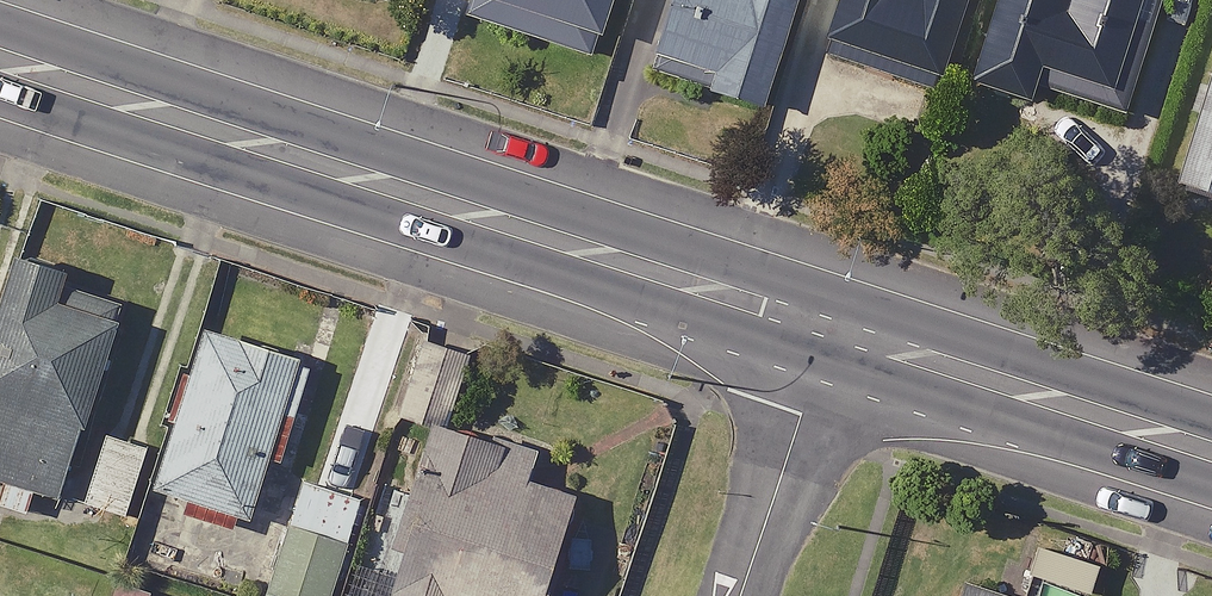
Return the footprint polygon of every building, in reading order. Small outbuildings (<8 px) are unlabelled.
[(474,12),(603,58),(623,0),(478,0),(474,12)] [(666,73),(773,106),(805,0),(688,0),(666,73)] [(838,56),(951,91),(979,0),(856,0),(838,56)] [(986,84),(1043,103),(1049,85),(1132,113),(1170,0),(1014,0),(986,84)] [(1187,180),(1211,188),(1211,100),(1187,180)] [(32,264),(0,352),(0,478),(17,484),(10,504),(36,514),(45,489),(72,498),(139,315),(74,292),(78,281),(32,264)] [(315,367),(218,333),(161,498),(257,532),(315,367)] [(448,424),(397,595),(561,595),(590,498),(542,484),(551,455),(448,424)] [(157,448),(116,436),(95,505),(135,517),(157,448)] [(311,482),(275,594),(279,595),(337,595),(368,501),(311,482)]
